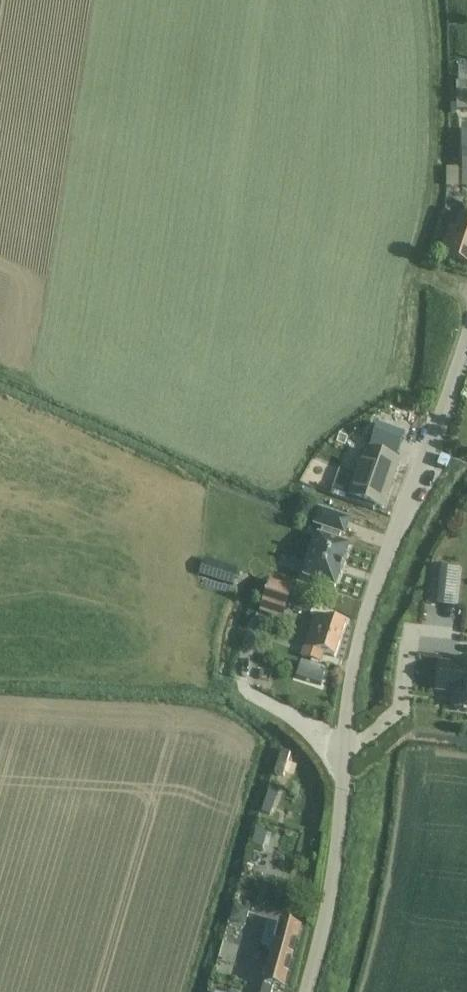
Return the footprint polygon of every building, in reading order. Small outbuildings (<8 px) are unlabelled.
[(456,83),(456,111),(466,111),(466,83),(456,83)] [(460,213),(455,228),(449,226),(438,257),(466,267),(466,215),(460,213)] [(431,251),(427,261),(436,264),(439,253),(431,251)] [(379,435),(402,442),(408,421),(391,416),(389,424),(383,422),(379,435)] [(355,477),(347,498),(383,510),(398,464),(363,451),(361,456),(359,456),(358,459),(352,476),(355,477)] [(300,505),(295,519),(313,525),(312,527),(323,531),(321,536),(317,535),(303,579),(335,590),(335,588),(339,576),(341,576),(345,563),(344,562),(348,549),(349,548),(338,544),(338,542),(340,537),(341,536),(344,537),(348,524),(349,521),(334,516),(318,511),(300,505)] [(275,565),(271,576),(281,580),(285,569),(275,565)] [(428,566),(425,601),(429,601),(429,604),(430,604),(443,605),(444,589),(447,569),(446,569),(446,567),(428,566)] [(282,618),(291,591),(269,583),(260,611),(282,618)] [(310,614),(315,599),(292,592),(287,607),(310,614)] [(335,658),(346,626),(314,615),(301,657),(319,663),(322,654),(335,658)] [(436,689),(453,691),(451,709),(466,711),(466,663),(456,661),(456,665),(439,664),(436,689)] [(300,663),(295,679),(320,687),(325,671),(300,663)] [(272,987),(284,990),(300,929),(279,923),(278,926),(272,951),(263,985),(261,991),(271,991),(272,987)]
